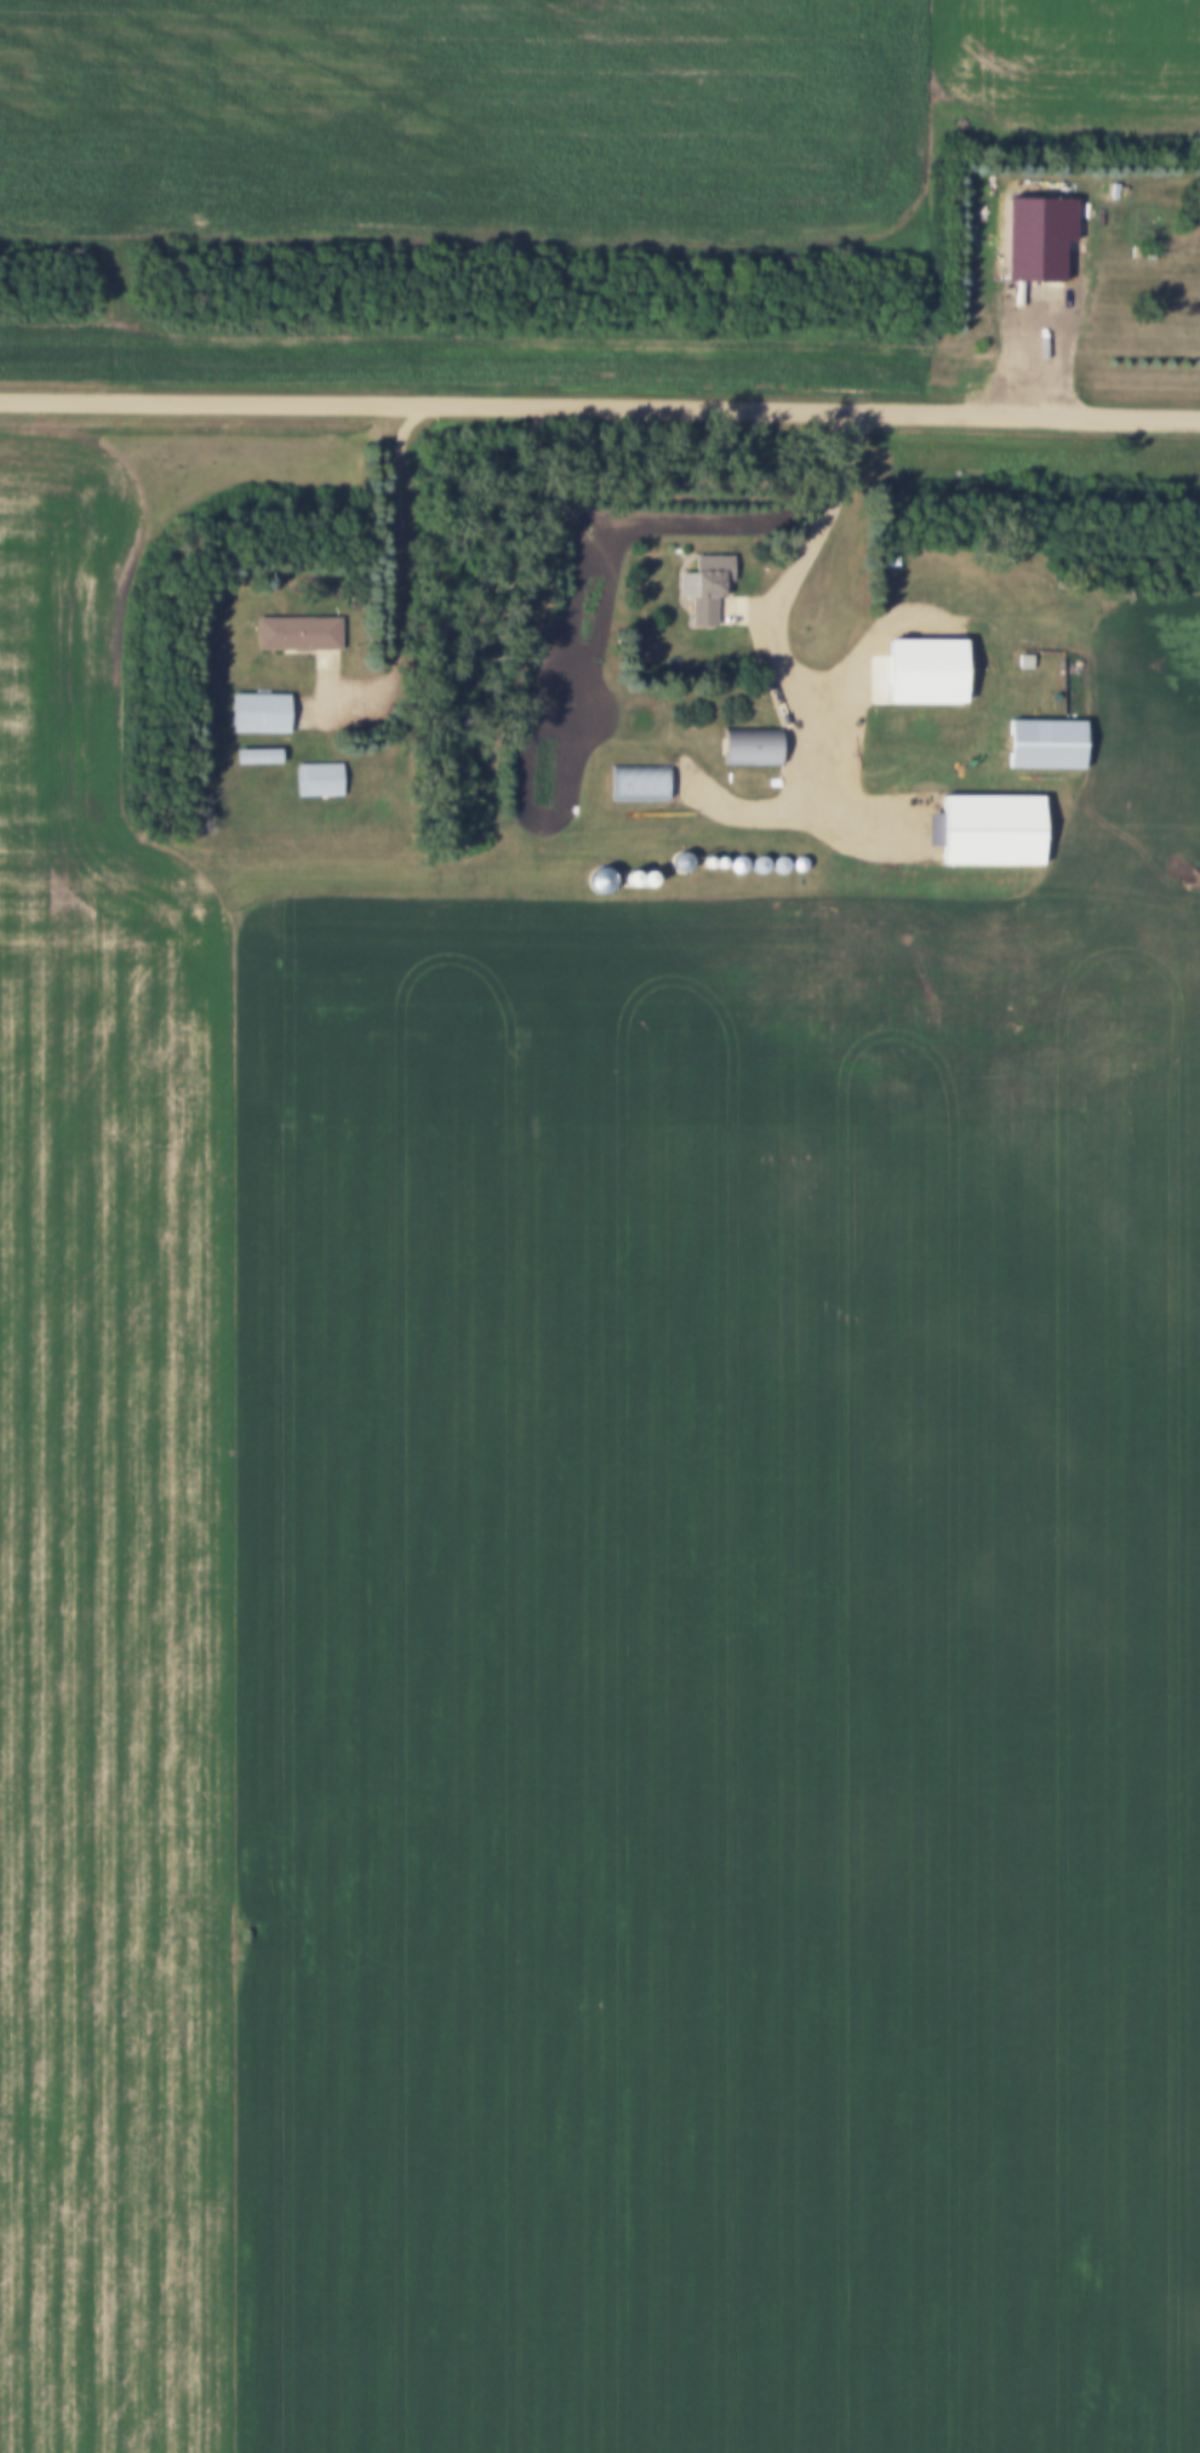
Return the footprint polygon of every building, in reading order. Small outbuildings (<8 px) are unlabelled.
[(1066,271),(1067,215),(1009,215),(1009,270),(1066,271)] [(736,560),(696,560),(696,577),(682,577),(682,602),(694,603),(694,631),(721,631),(721,607),(736,607),(736,560)] [(321,652),(321,620),(259,620),(259,652),(321,652)] [(939,638),(890,638),(890,714),(939,714),(939,638)] [(292,697),(235,697),(235,736),(292,736),(292,697)] [(726,731),(726,768),(782,768),(782,731),(726,731)] [(283,767),(283,752),(238,752),(238,767),(283,767)] [(299,799),(345,799),(345,767),(299,767),(299,799)] [(614,805),(669,805),(669,768),(614,768),(614,805)] [(1045,870),(1046,800),(943,799),(942,870),(1045,870)]
